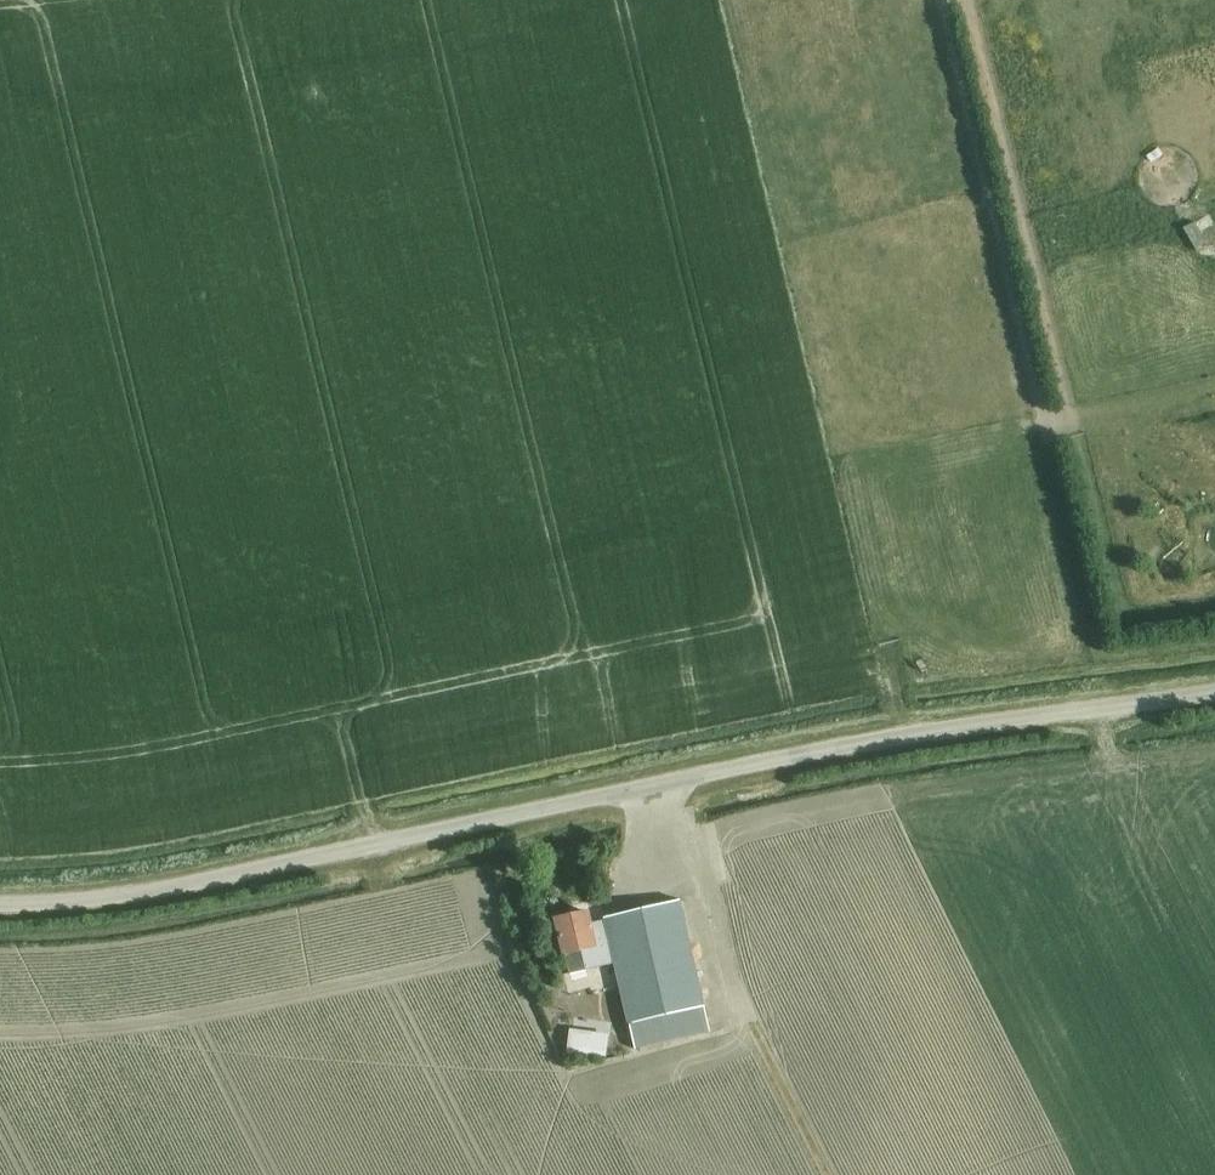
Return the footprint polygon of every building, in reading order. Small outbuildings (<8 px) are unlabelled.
[(704,1007),(679,901),(604,918),(604,921),(590,924),(587,913),(556,920),(564,954),(581,950),(585,970),(614,963),(629,1025),(635,1049),(709,1031),(704,1007)] [(605,1055),(607,1036),(595,1034),(593,1054),(605,1055)]
